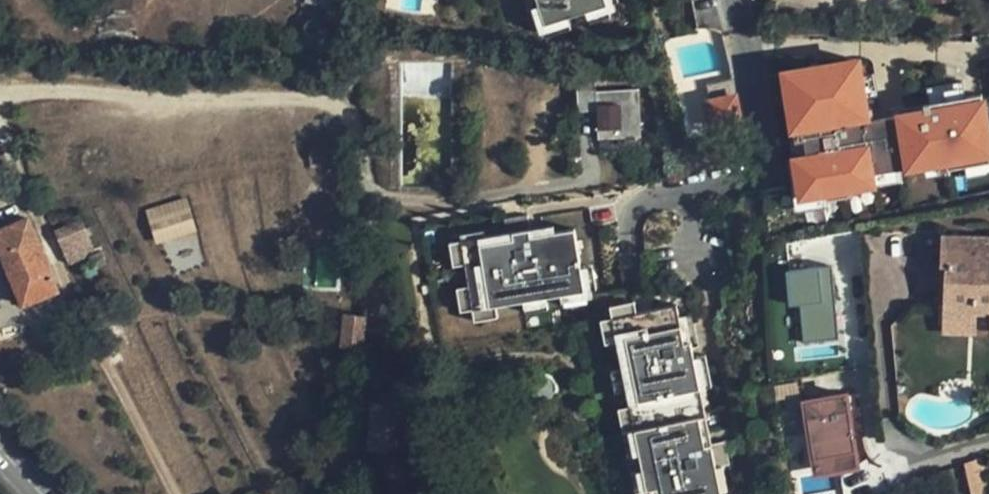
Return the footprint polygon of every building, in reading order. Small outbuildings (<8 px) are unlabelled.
[(537,33),(612,10),(608,0),(528,0),(537,33)] [(336,68),(337,57),(320,56),(319,68),(336,68)] [(856,70),(782,78),(783,96),(791,96),(793,136),(785,136),(786,149),(794,149),(795,166),(787,167),(789,190),(786,190),(787,211),(837,208),(837,198),(859,197),(858,189),(933,185),(934,192),(979,189),(975,122),(958,123),(957,107),(921,109),(922,125),(922,131),(858,135),(856,70)] [(783,96),(782,78),(764,80),(770,191),(786,190),(789,190),(787,167),(795,166),(794,149),(786,149),(785,136),(793,136),(791,96),(783,96)] [(598,137),(639,134),(636,89),(594,91),(593,80),(576,80),(578,113),(596,112),(598,137)] [(731,102),(707,105),(711,129),(735,126),(731,102)] [(188,196),(150,208),(160,239),(198,227),(188,196)] [(521,234),(518,213),(491,216),(492,228),(470,231),(446,234),(449,259),(452,280),(455,304),(480,301),(508,298),(533,295),(548,293),(573,290),(565,228),(521,234)] [(28,217),(0,228),(0,251),(20,302),(56,287),(28,217)] [(80,222),(54,232),(66,263),(92,254),(80,222)] [(437,261),(449,259),(446,234),(470,231),(469,224),(438,228),(439,235),(433,235),(437,261)] [(940,290),(945,289),(947,322),(949,337),(979,335),(979,330),(988,329),(988,257),(938,260),(940,290)] [(583,263),(570,265),(573,290),(586,288),(583,263)] [(831,267),(788,271),(791,304),(799,304),(802,342),(838,339),(831,267)] [(449,318),(457,317),(455,304),(452,280),(439,281),(443,312),(449,311),(449,318)] [(548,293),(550,305),(575,302),(573,290),(548,293)] [(533,295),(508,298),(510,310),(535,307),(533,295)] [(480,301),(455,304),(457,317),(481,314),(480,301)] [(663,308),(599,318),(603,343),(608,370),(611,392),(614,410),(617,432),(618,436),(622,461),(625,478),(628,493),(700,493),(697,476),(705,475),(701,449),(693,450),(686,451),(677,394),(672,365),(679,364),(677,347),(669,348),(665,323),(663,308)] [(347,313),(343,345),(366,347),(370,315),(347,313)] [(599,318),(586,320),(591,345),(603,343),(599,318)] [(672,322),(665,323),(669,348),(677,347),(672,322)] [(979,335),(949,337),(950,354),(980,352),(979,335)] [(679,364),(672,365),(677,394),(684,393),(696,392),(692,362),(679,364)] [(608,370),(595,372),(598,394),(611,392),(608,370)] [(684,393),(677,394),(686,451),(693,450),(684,393)] [(843,398),(802,403),(805,430),(810,467),(851,462),(843,398)] [(408,449),(411,401),(376,399),(373,446),(408,449)] [(614,410),(601,412),(605,434),(617,432),(614,410)] [(810,467),(805,430),(793,432),(798,474),(833,470),(836,492),(854,490),(851,462),(810,467)] [(618,436),(606,438),(609,463),(622,461),(618,436)] [(974,493),(988,493),(988,484),(983,456),(966,459),(974,493)] [(697,476),(700,493),(708,493),(705,475),(697,476)] [(614,493),(628,493),(625,478),(612,480),(614,493)]
